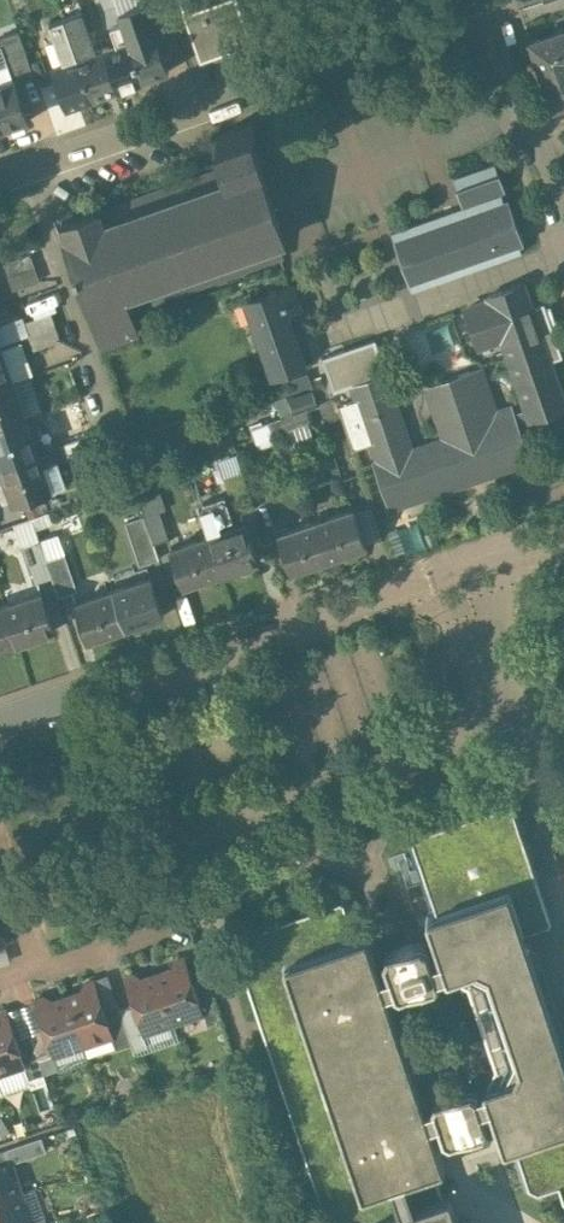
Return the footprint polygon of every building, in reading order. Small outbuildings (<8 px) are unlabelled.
[(165,0),(155,0),(145,4),(155,30),(173,23),(165,0)] [(182,0),(165,0),(173,23),(187,18),(185,12),(186,11),(182,0)] [(185,12),(187,18),(200,58),(251,42),(244,22),(238,24),(230,0),(219,0),(186,11),(185,12)] [(116,3),(100,8),(106,26),(111,24),(117,43),(128,39),(119,13),(116,3)] [(145,4),(119,13),(128,39),(155,30),(145,4)] [(85,34),(77,12),(64,16),(78,56),(89,53),(83,35),(85,34)] [(78,56),(64,16),(53,20),(67,60),(78,56)] [(530,39),(543,76),(563,69),(563,27),(530,39)] [(19,30),(0,37),(0,43),(13,79),(14,79),(15,82),(35,75),(19,30)] [(169,70),(155,30),(128,39),(143,79),(169,70)] [(117,43),(103,48),(117,88),(143,79),(128,39),(117,43)] [(89,53),(78,56),(92,97),(117,88),(103,48),(89,53)] [(67,60),(52,66),(66,106),(92,97),(78,56),(67,60)] [(543,76),(554,107),(563,104),(563,69),(543,76)] [(14,79),(0,84),(0,119),(3,128),(28,119),(15,82),(14,79)] [(229,165),(98,211),(98,209),(63,221),(69,235),(63,237),(100,342),(138,329),(131,307),(283,253),(279,240),(286,237),(261,169),(259,170),(253,152),(266,147),(256,120),(216,134),(226,161),(227,161),(229,165)] [(463,207),(391,232),(412,290),(522,251),(520,244),(524,243),(508,199),(504,200),(501,192),(505,190),(499,173),(498,173),(495,163),(454,178),(457,187),(456,188),(463,207)] [(30,252),(4,261),(9,274),(35,265),(30,252)] [(524,282),(489,295),(490,299),(466,307),(474,332),(479,345),(503,337),(532,419),(563,408),(563,396),(541,329),(545,327),(541,315),(536,317),(524,282)] [(293,283),(247,300),(274,375),(306,363),(288,312),(301,307),(293,283)] [(0,344),(0,384),(13,379),(0,344)] [(429,385),(443,439),(477,427),(474,418),(493,412),(478,368),(429,385)] [(310,371),(295,376),(300,391),(315,385),(310,371)] [(443,439),(412,450),(385,371),(380,373),(352,382),(357,398),(372,442),(378,460),(374,462),(388,504),(492,469),(478,426),(477,427),(443,439)] [(0,384),(0,424),(25,415),(13,379),(0,384)] [(314,386),(278,399),(287,424),(324,411),(314,386)] [(372,442),(357,398),(339,405),(354,449),(372,442)] [(493,412),(474,418),(477,427),(478,426),(492,469),(530,456),(512,405),(493,412)] [(0,424),(0,464),(38,451),(25,415),(0,424)] [(91,433),(65,442),(69,456),(76,454),(96,447),(91,433)] [(96,447),(76,454),(81,468),(108,458),(103,445),(96,447)] [(0,464),(0,465),(13,503),(51,489),(42,463),(38,451),(0,464)] [(58,457),(42,463),(51,489),(52,490),(67,485),(58,457)] [(255,508),(243,471),(224,477),(236,514),(255,508)] [(225,495),(197,504),(208,535),(223,530),(221,522),(233,518),(225,495)] [(353,508),(316,520),(329,559),(366,546),(353,508)] [(159,558),(144,515),(125,521),(140,564),(159,558)] [(316,520),(280,533),(293,571),(329,559),(316,520)] [(223,530),(208,535),(221,573),(258,560),(246,522),(223,530)] [(208,535),(172,547),(184,585),(221,573),(208,535)] [(149,577),(113,589),(126,627),(162,615),(149,577)] [(113,589),(75,602),(88,640),(126,627),(113,589)] [(40,592),(5,604),(18,642),(54,630),(40,592)] [(0,605),(0,648),(18,642),(5,604),(0,605)] [(406,824),(401,835),(420,894),(426,897),(428,896),(433,911),(428,913),(427,916),(440,956),(434,959),(429,944),(422,940),(388,951),(384,959),(389,974),(386,975),(383,976),(388,991),(391,990),(394,989),(395,992),(401,994),(437,982),(440,976),(439,974),(446,972),(446,974),(450,975),(453,974),(456,976),(460,978),(461,980),(454,992),(456,998),(469,1005),(471,1009),(468,1016),(476,1039),(482,1043),(484,1048),(481,1054),(486,1070),(493,1073),(493,1075),(491,1079),(490,1082),(486,1083),(485,1086),(485,1088),(479,1090),(478,1088),(472,1085),(436,1097),(433,1103),(434,1105),(430,1106),(427,1107),(432,1123),(436,1122),(438,1121),(444,1136),(451,1139),(485,1128),(489,1121),(484,1106),(490,1104),(503,1144),(507,1145),(511,1144),(525,1188),(539,1194),(562,1186),(563,1192),(563,1053),(543,990),(527,943),(531,934),(522,930),(541,924),(541,925),(551,922),(552,918),(525,839),(532,826),(521,795),(510,789),(406,824)] [(382,974),(369,936),(366,934),(362,935),(350,900),(346,898),(316,908),(235,936),(233,939),(261,1023),(304,1150),(329,1222),(366,1222),(442,1197),(443,1192),(436,1170),(446,1166),(432,1123),(427,1107),(423,1096),(388,991),(383,976),(382,974)] [(185,956),(176,959),(171,969),(158,974),(174,1022),(204,1012),(195,984),(185,956)] [(158,974),(145,978),(135,973),(125,976),(134,1004),(144,1033),(174,1022),(158,974)] [(95,979),(86,982),(81,992),(68,996),(84,1045),(113,1035),(114,1035),(105,1006),(95,979)] [(222,1020),(208,979),(195,984),(204,1012),(209,1025),(222,1020)] [(68,996),(54,1001),(44,996),(35,999),(44,1027),(53,1054),(54,1055),(84,1045),(68,996)] [(121,1009),(118,1002),(105,1006),(114,1035),(113,1035),(117,1048),(132,1043),(121,1009)] [(144,1033),(134,1004),(121,1009),(132,1043),(134,1050),(148,1045),(144,1033)] [(8,1008),(0,1011),(0,1073),(25,1065),(27,1064),(17,1037),(8,1008)] [(53,1054),(44,1027),(31,1031),(31,1032),(40,1059),(53,1054)] [(40,1059),(31,1032),(17,1037),(27,1064),(25,1065),(29,1079),(45,1074),(40,1059)] [(44,1133),(13,1145),(18,1159),(49,1147),(44,1133)] [(0,1151),(0,1166),(12,1162),(7,1148),(0,1151)] [(23,1192),(13,1162),(12,1162),(0,1166),(0,1199),(23,1192)] [(0,1199),(0,1222),(29,1222),(33,1222),(23,1192),(0,1199)] [(366,1222),(459,1222),(449,1194),(442,1197),(366,1222)]
